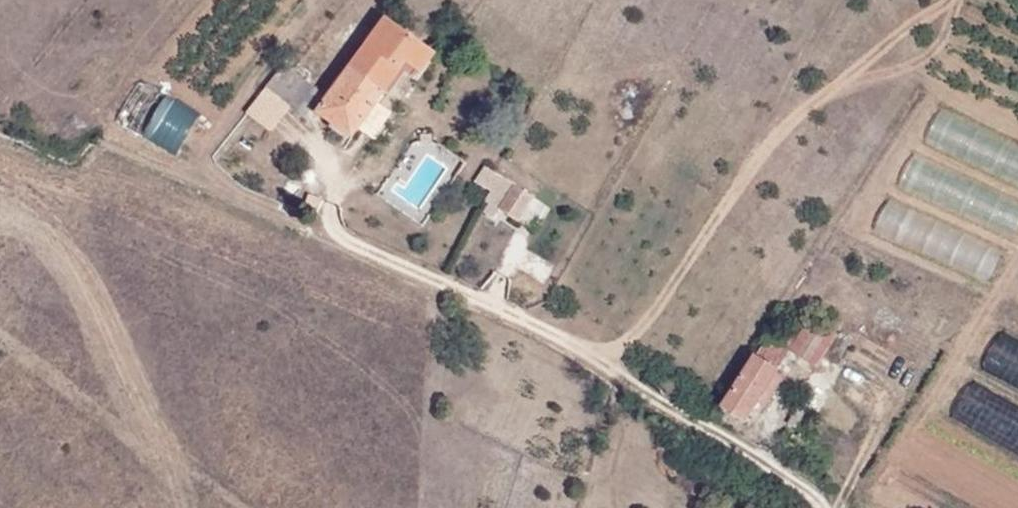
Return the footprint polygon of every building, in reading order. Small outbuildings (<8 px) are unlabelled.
[(352,66),(385,92),(405,61),(422,72),(436,52),(388,18),(352,66)] [(285,63),(266,87),(291,106),(309,84),(285,63)] [(353,136),(385,92),(352,66),(319,112),(353,136)] [(146,137),(181,154),(202,109),(167,92),(146,137)] [(503,177),(485,202),(530,229),(547,205),(503,177)] [(914,223),(907,236),(918,242),(926,230),(914,223)] [(918,242),(907,236),(903,244),(914,250),(918,242)] [(837,333),(811,317),(790,350),(815,368),(837,333)] [(745,420),(758,400),(776,373),(790,351),(768,338),(723,407),(745,420)] [(776,373),(758,400),(764,405),(782,376),(776,373)]
